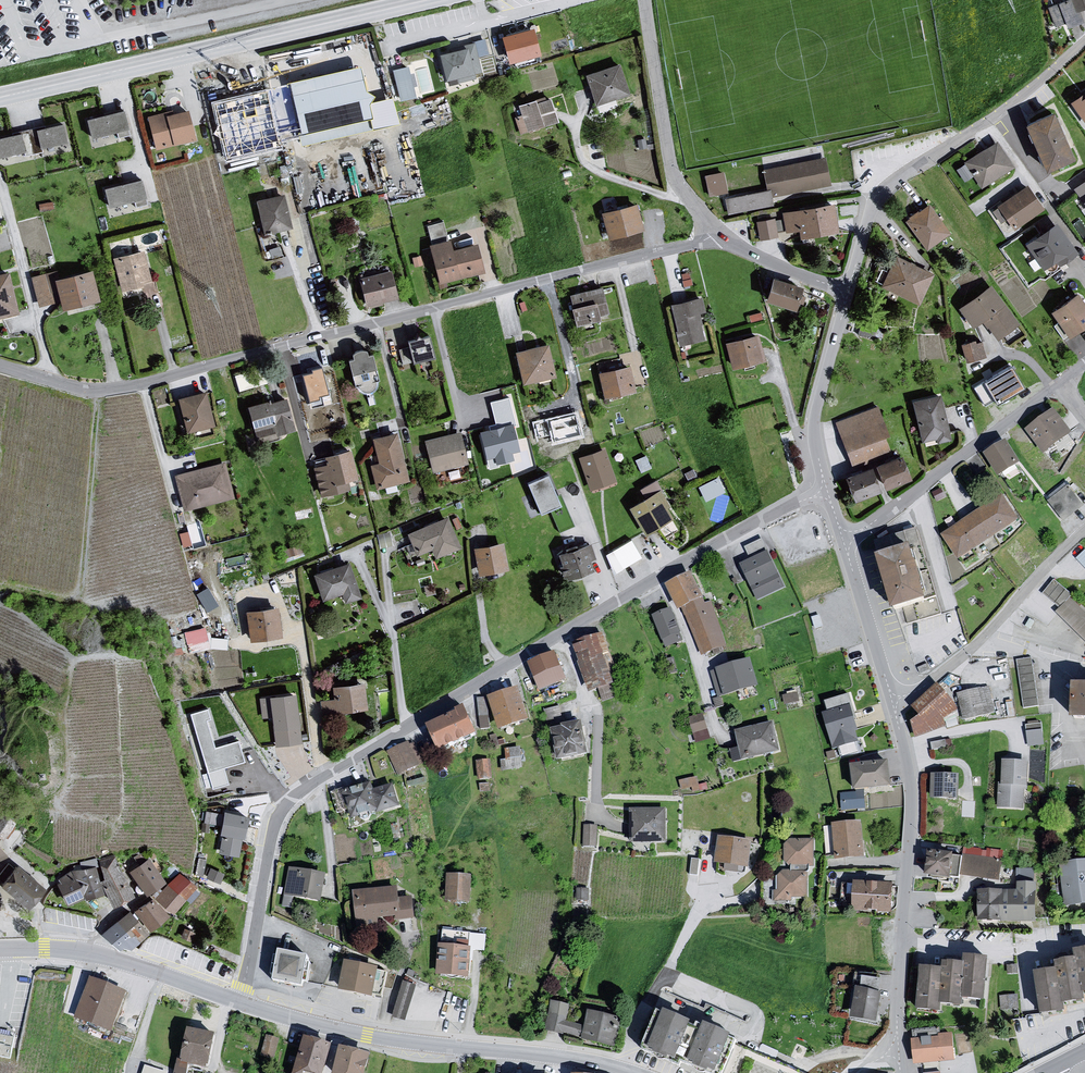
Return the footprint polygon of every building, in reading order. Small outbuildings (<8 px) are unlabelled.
[(1070,1),(1075,13),(1084,10),(1084,0),(1070,0),(1070,1)] [(1075,13),(1070,1),(1045,10),(1053,29),(1081,24),(1075,13)] [(530,29),(497,37),(506,66),(537,57),(532,33),(530,29)] [(474,45),(435,54),(443,80),(453,76),(456,86),(476,80),(475,73),(480,73),(474,45)] [(393,67),(400,99),(416,95),(409,64),(393,67)] [(618,65),(582,76),(592,107),(630,96),(618,65)] [(358,69),(282,83),(287,109),(283,116),(291,122),(295,135),(370,117),(366,104),(370,96),(363,92),(358,69)] [(266,93),(215,105),(227,159),(279,146),(266,93)] [(1084,127),(1084,94),(1078,98),(1067,106),(1084,127)] [(544,99),(513,107),(514,117),(511,118),(517,136),(555,123),(544,99)] [(162,113),(144,118),(153,153),(194,141),(186,111),(165,116),(162,113)] [(124,114),(83,121),(89,141),(114,135),(117,142),(130,137),(124,114)] [(1026,126),(1045,172),(1075,160),(1057,114),(1026,126)] [(0,140),(0,161),(9,159),(9,163),(44,155),(41,150),(66,144),(62,127),(0,140)] [(995,144),(962,165),(979,191),(1012,169),(995,144)] [(824,159),(764,171),(768,191),(770,191),(771,195),(830,184),(824,159)] [(723,171),(705,175),(709,196),(727,192),(723,171)] [(139,181),(100,190),(105,210),(131,203),(135,210),(148,207),(139,181)] [(1075,190),(1084,204),(1084,182),(1075,190)] [(1025,187),(995,208),(1010,231),(1041,210),(1025,187)] [(768,191),(726,199),(729,212),(772,204),(771,195),(770,191),(768,191)] [(280,196),(253,201),(259,232),(267,230),(269,233),(287,228),(280,196)] [(834,202),(782,211),(786,232),(799,230),(800,237),(838,230),(834,202)] [(633,205),(598,213),(606,239),(640,232),(633,205)] [(925,206),(901,222),(924,251),(947,235),(925,206)] [(775,218),(757,221),(760,239),(778,236),(775,218)] [(443,223),(425,228),(429,245),(427,245),(435,284),(480,274),(472,245),(449,251),(443,223)] [(1055,224),(1026,245),(1044,271),(1056,262),(1060,267),(1077,255),(1055,224)] [(141,252),(110,259),(119,292),(149,284),(141,252)] [(880,288),(918,305),(933,275),(894,259),(880,288)] [(88,271),(50,278),(59,311),(97,302),(88,271)] [(0,276),(0,318),(18,314),(8,274),(0,276)] [(389,274),(357,280),(363,306),(395,300),(389,274)] [(770,276),(762,299),(794,311),(800,288),(770,276)] [(992,284),(961,307),(974,325),(983,318),(999,340),(1022,324),(992,284)] [(597,289),(566,296),(570,307),(566,308),(573,328),(597,323),(598,320),(608,318),(597,289)] [(1048,312),(1066,339),(1084,327),(1084,309),(1075,294),(1048,312)] [(700,298),(667,305),(678,346),(702,340),(697,316),(704,314),(700,298)] [(415,338),(407,340),(413,361),(434,355),(429,334),(420,336),(417,334),(415,338)] [(755,335),(722,343),(729,369),(762,362),(755,335)] [(973,342),(962,345),(966,359),(983,355),(980,342),(974,344),(973,342)] [(546,344),(511,352),(519,385),(553,377),(546,344)] [(349,357),(343,359),(351,381),(352,387),(355,386),(357,391),(362,393),(372,392),(376,388),(379,383),(370,353),(363,355),(362,349),(356,349),(351,351),(348,353),(349,357)] [(1010,364),(973,386),(985,405),(994,400),(996,404),(1024,387),(1010,364)] [(625,368),(596,375),(601,399),(631,393),(625,368)] [(203,391),(174,398),(184,435),(212,428),(203,391)] [(941,395),(915,400),(923,440),(936,438),(938,440),(949,438),(941,395)] [(282,399),(243,408),(251,438),(273,431),(275,436),(292,432),(282,399)] [(878,407),(837,422),(852,464),(888,451),(884,438),(889,436),(878,407)] [(1022,432),(1041,455),(1069,435),(1051,411),(1022,432)] [(577,413),(534,423),(537,438),(551,434),(553,444),(582,437),(577,413)] [(514,427),(482,435),(488,460),(495,458),(497,465),(513,461),(511,453),(520,451),(514,427)] [(459,434),(422,441),(430,475),(466,466),(459,434)] [(396,435),(370,440),(375,464),(367,467),(373,493),(407,485),(396,435)] [(1002,442),(980,456),(994,478),(1016,464),(1002,442)] [(605,451),(576,459),(587,491),(616,484),(605,451)] [(349,452),(321,456),(321,466),(311,468),(318,497),(348,492),(346,485),(349,482),(356,480),(349,452)] [(897,456),(869,466),(879,491),(906,480),(897,456)] [(223,464),(172,477),(183,514),(234,501),(223,464)] [(868,468),(841,478),(851,503),(875,492),(868,468)] [(547,472),(521,483),(535,517),(562,510),(547,472)] [(718,474),(698,484),(705,498),(725,489),(718,474)] [(1067,487),(1049,501),(1063,518),(1080,504),(1067,487)] [(657,491),(626,509),(641,536),(671,520),(657,491)] [(998,498),(938,537),(955,561),(1015,521),(998,498)] [(445,518),(404,535),(416,558),(429,552),(434,560),(458,550),(445,518)] [(187,530),(180,531),(183,544),(190,543),(187,530)] [(917,530),(876,542),(900,626),(942,614),(917,530)] [(632,541),(606,555),(616,572),(641,558),(632,541)] [(501,544),(471,550),(476,575),(507,570),(501,544)] [(588,545),(554,555),(563,577),(588,571),(584,562),(593,559),(588,545)] [(1077,556),(1084,565),(1084,548),(1077,556)] [(765,553),(736,566),(756,602),(783,590),(765,553)] [(344,565),(310,575),(319,602),(340,596),(343,603),(357,598),(344,565)] [(691,574),(668,585),(679,609),(683,607),(702,654),(725,645),(710,603),(704,604),(691,574)] [(1056,610),(1084,637),(1084,606),(1054,578),(1044,589),(1061,605),(1056,610)] [(206,609),(218,603),(209,585),(197,591),(206,609)] [(274,609),(243,611),(247,641),(280,639),(274,609)] [(671,609),(653,617),(666,648),(684,640),(671,609)] [(820,615),(812,617),(815,629),(823,627),(820,615)] [(204,630),(183,634),(189,653),(210,651),(204,630)] [(603,634),(575,644),(591,691),(613,683),(607,665),(613,663),(603,634)] [(554,652),(528,663),(540,690),(566,679),(554,652)] [(758,687),(749,658),(712,670),(721,698),(758,687)] [(1032,658),(1017,660),(1023,708),(1039,706),(1032,658)] [(1069,683),(1066,718),(1084,719),(1084,684),(1069,683)] [(363,685),(330,687),(331,700),(319,703),(323,717),(365,713),(363,685)] [(915,717),(908,722),(914,740),(946,729),(944,719),(956,712),(953,700),(943,695),(937,686),(909,709),(915,717)] [(955,696),(962,721),(995,715),(990,689),(955,696)] [(514,691),(484,699),(496,731),(526,722),(514,691)] [(292,696),(257,699),(260,721),(267,720),(269,732),(272,731),(274,749),(301,746),(298,727),(295,728),(292,696)] [(849,708),(819,715),(830,751),(856,744),(849,708)] [(460,709),(421,727),(432,754),(475,737),(460,709)] [(207,711),(190,715),(207,775),(243,764),(236,745),(213,750),(205,722),(209,721),(207,711)] [(696,740),(711,737),(704,711),(690,715),(696,740)] [(582,723),(552,729),(559,760),(589,754),(582,723)] [(773,723),(737,732),(743,759),(779,751),(773,723)] [(1042,723),(1026,725),(1028,747),(1044,745),(1042,723)] [(410,744),(386,754),(396,776),(420,766),(410,744)] [(503,746),(504,767),(523,767),(522,745),(503,746)] [(488,757),(476,760),(481,778),(493,775),(488,757)] [(1029,762),(1003,760),(999,809),(1026,811),(1029,762)] [(885,763),(847,767),(850,793),(888,788),(885,763)] [(700,775),(680,777),(682,792),(701,790),(700,775)] [(957,798),(958,776),(933,775),(932,797),(957,798)] [(369,784),(339,793),(349,821),(374,816),(370,793),(369,784)] [(391,787),(370,793),(374,816),(398,811),(391,787)] [(666,812),(626,811),(627,845),(666,845),(666,812)] [(244,819),(217,812),(215,836),(220,836),(217,855),(238,859),(244,819)] [(597,845),(599,823),(584,822),(582,844),(597,845)] [(858,823),(830,825),(834,861),(861,861),(858,823)] [(749,845),(714,839),(713,866),(747,870),(749,845)] [(814,842),(787,842),(781,846),(782,864),(787,868),(813,868),(814,842)] [(1004,850),(964,845),(962,858),(960,875),(960,876),(1000,880),(1004,850)] [(951,880),(952,874),(960,875),(962,858),(954,857),(955,854),(928,851),(924,876),(951,880)] [(109,859),(94,864),(96,879),(94,883),(110,906),(127,899),(109,859)] [(144,859),(124,873),(140,896),(160,882),(144,859)] [(1059,865),(1064,907),(1084,904),(1084,862),(1059,865)] [(0,877),(0,890),(25,909),(40,890),(10,866),(0,877)] [(209,867),(207,875),(221,879),(223,870),(209,867)] [(66,871),(51,883),(61,906),(96,894),(94,883),(92,869),(66,871)] [(1035,923),(1036,869),(1017,869),(1016,893),(977,892),(976,922),(1035,923)] [(324,879),(286,871),(282,900),(319,907),(324,879)] [(807,876),(782,874),(775,881),(774,905),(806,902),(807,876)] [(163,888),(153,900),(169,916),(184,900),(188,904),(197,894),(177,876),(163,888)] [(469,878),(444,877),(444,903),(468,904),(469,878)] [(892,888),(849,885),(849,914),(889,917),(892,888)] [(396,891),(351,896),(355,931),(377,930),(376,922),(397,921),(399,924),(413,923),(411,901),(397,903),(396,891)] [(148,900),(131,913),(149,935),(164,918),(148,900)] [(125,913),(99,934),(107,947),(125,955),(144,934),(125,913)] [(467,950),(435,947),(434,977),(465,981),(467,950)] [(1057,971),(1036,974),(1042,1015),(1065,1012),(1063,1004),(1084,1001),(1083,993),(1084,992),(1084,951),(1075,952),(1076,960),(1056,963),(1057,971)] [(309,962),(271,954),(269,982),(301,991),(309,962)] [(962,956),(961,964),(965,965),(960,999),(983,1002),(988,960),(962,956)] [(940,962),(939,970),(943,971),(939,1004),(959,1006),(960,999),(965,965),(961,964),(940,962)] [(1018,964),(1007,965),(1007,974),(1019,973),(1018,964)] [(376,971),(343,965),(335,992),(369,1001),(376,971)] [(939,970),(920,968),(914,1009),(938,1012),(939,1004),(943,971),(939,970)] [(853,976),(854,991),(879,997),(878,976),(853,976)] [(403,979),(393,1014),(406,1018),(416,983),(403,979)] [(124,998),(87,981),(73,1021),(109,1036),(124,998)] [(879,997),(854,991),(848,1020),(872,1026),(879,997)] [(1018,995),(1000,996),(1001,1010),(1019,1009),(1018,995)] [(567,1008),(549,1004),(543,1032),(578,1040),(580,1028),(565,1024),(567,1008)] [(619,1021),(583,1013),(580,1028),(578,1040),(578,1043),(612,1053),(619,1021)] [(683,1025),(655,1013),(640,1050),(667,1060),(683,1025)] [(723,1038),(694,1027),(683,1062),(709,1072),(723,1038)] [(15,1035),(0,1031),(0,1041),(12,1045),(15,1035)] [(213,1039),(182,1033),(175,1065),(209,1070),(213,1039)] [(260,1053),(274,1057),(280,1037),(267,1033),(260,1053)] [(952,1037),(911,1040),(913,1067),(953,1061),(952,1037)] [(298,1039),(290,1072),(321,1072),(328,1047),(298,1039)] [(335,1049),(330,1072),(365,1072),(369,1058),(335,1049)]
